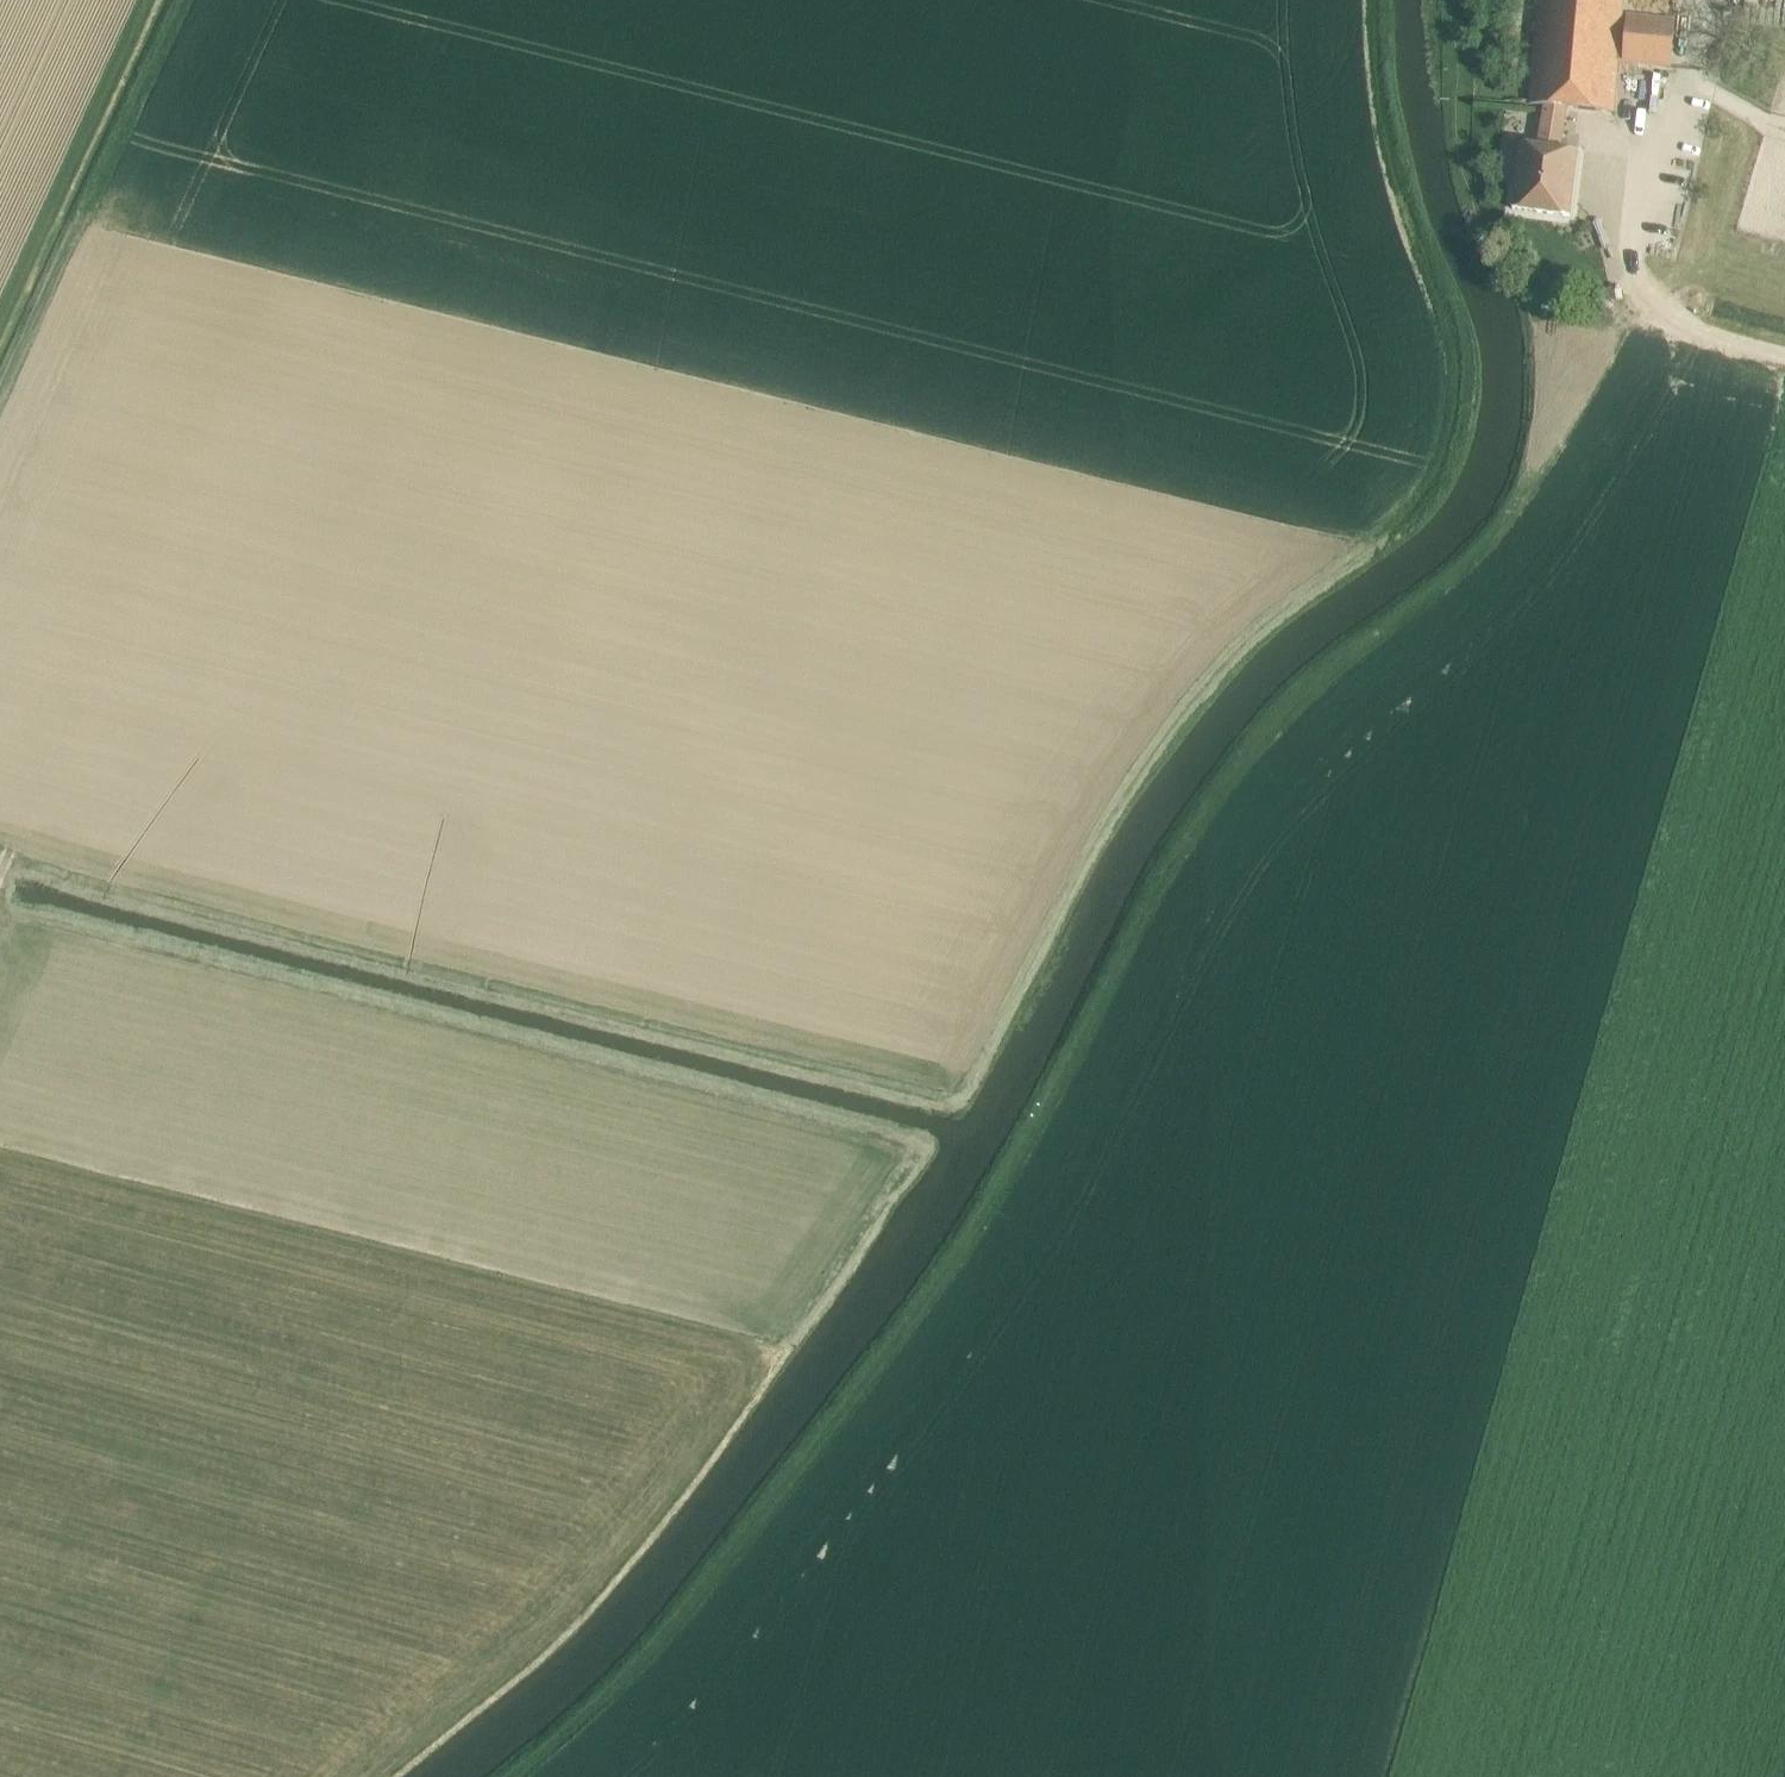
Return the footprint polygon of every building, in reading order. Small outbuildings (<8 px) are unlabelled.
[(1638,65),(1671,69),(1676,20),(1625,15),(1626,0),(1542,0),(1530,101),(1555,104),(1552,135),(1546,135),(1544,148),(1521,145),(1513,209),(1570,216),(1578,152),(1557,149),(1563,105),(1615,112),(1621,63),(1638,65)]
